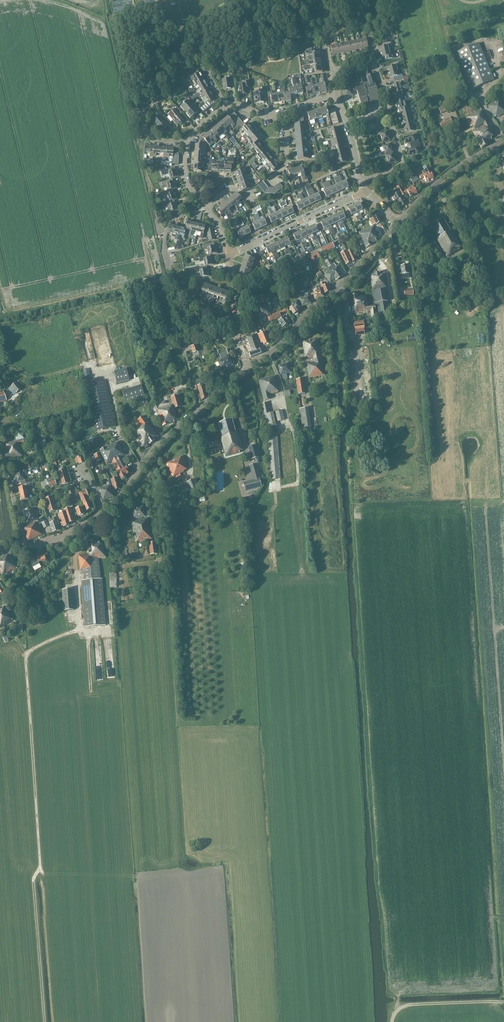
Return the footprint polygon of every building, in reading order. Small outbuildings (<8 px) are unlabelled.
[(387,43),(382,44),(383,47),(378,48),(379,53),(392,50),(390,38),(386,39),(387,43)] [(471,90),(494,80),(479,43),(456,53),(471,90)] [(309,61),(310,61),(313,60),(321,59),(320,53),(313,54),(312,49),(305,51),(305,52),(306,57),(308,56),(308,57),(308,56),(309,61)] [(395,58),(392,50),(379,53),(380,58),(383,58),(384,61),(395,58)] [(322,66),(321,59),(313,60),(310,61),(311,65),(303,66),(304,68),(322,66)] [(387,73),(397,71),(396,68),(398,68),(397,65),(399,65),(398,62),(394,63),(395,66),(386,68),(387,73)] [(352,74),(344,76),(346,83),(349,83),(350,84),(345,85),(346,88),(342,89),(345,98),(353,96),(352,92),(357,91),(361,106),(367,104),(368,106),(373,104),(373,102),(379,100),(377,94),(378,93),(373,74),(368,76),(366,68),(361,69),(363,73),(356,75),(358,82),(351,84),(351,82),(354,81),(352,74)] [(192,82),(194,84),(203,79),(200,73),(199,73),(197,70),(189,75),(191,78),(193,77),(195,80),(192,82)] [(398,76),(397,71),(387,73),(389,78),(395,77),(395,80),(403,78),(402,75),(398,76)] [(231,88),(230,82),(234,81),(233,74),(229,75),(229,78),(222,79),(223,89),(231,88)] [(326,91),(322,77),(320,78),(322,84),(318,85),(320,93),(326,91)] [(207,84),(203,79),(194,84),(195,87),(198,85),(200,88),(207,84)] [(246,88),(249,87),(248,81),(243,82),(244,84),(238,85),(240,95),(247,94),(246,88)] [(297,83),(295,83),(296,95),(303,94),(302,86),(297,87),(297,83)] [(305,87),(308,97),(314,95),(310,83),(309,84),(309,86),(305,87)] [(320,93),(318,85),(314,87),(312,83),(310,83),(314,95),(320,93)] [(392,89),(393,92),(402,89),(401,85),(403,85),(403,83),(390,86),(391,89),(392,89)] [(210,90),(207,84),(200,88),(201,91),(199,93),(200,95),(210,90)] [(263,96),(266,95),(265,87),(259,88),(260,91),(253,92),(254,97),(255,97),(256,104),(264,103),(263,96)] [(284,87),(282,87),(284,102),(291,101),(290,96),(290,93),(289,93),(289,91),(285,92),(284,90),(284,87)] [(403,93),(402,89),(393,92),(393,94),(393,95),(393,98),(406,95),(410,94),(409,92),(403,93)] [(200,95),(202,98),(205,103),(208,101),(211,106),(212,106),(216,103),(214,100),(215,99),(213,96),(210,90),(200,95)] [(271,104),(278,103),(276,93),(272,94),(272,92),(270,92),(271,104)] [(406,97),(406,95),(393,98),(394,101),(395,101),(396,104),(405,101),(404,97),(406,97)] [(499,99),(494,102),(496,103),(492,106),(491,104),(488,106),(495,118),(498,116),(498,117),(503,113),(503,107),(499,99)] [(383,110),(380,100),(379,100),(373,102),(374,104),(373,104),(376,113),(383,110)] [(194,114),(197,111),(188,101),(184,104),(183,104),(183,105),(180,107),(190,118),(195,114),(194,114)] [(409,107),(411,106),(410,104),(406,105),(405,101),(396,104),(396,106),(396,107),(396,110),(399,109),(405,108),(408,107),(409,107)] [(182,114),(180,111),(175,105),(172,107),(174,110),(168,115),(177,126),(183,121),(180,117),(180,116),(182,114)] [(401,115),(410,113),(409,109),(414,108),(413,106),(411,106),(409,107),(408,107),(405,108),(399,109),(400,112),(401,115)] [(320,109),(322,117),(326,116),(328,120),(330,119),(326,108),(320,109)] [(320,109),(313,111),(317,123),(319,122),(318,121),(323,120),(322,117),(320,109)] [(160,132),(167,126),(161,120),(164,117),(159,110),(156,113),(160,118),(153,123),(160,132)] [(491,138),(495,136),(492,130),(492,129),(482,110),(466,119),(470,127),(473,125),(475,129),(484,124),(484,125),(472,131),(482,148),(488,145),(486,142),(491,139),(491,138)] [(317,123),(313,111),(307,113),(309,121),(311,125),(317,123)] [(401,118),(402,121),(414,118),(414,119),(416,118),(415,116),(411,117),(410,113),(401,115),(402,118),(401,118)] [(235,123),(234,122),(233,120),(231,118),(229,116),(228,117),(223,121),(228,127),(230,125),(232,127),(235,125),(234,124),(235,123)] [(416,118),(414,119),(414,118),(402,121),(402,124),(403,124),(404,127),(413,125),(412,121),(414,120),(414,121),(417,120),(416,118)] [(441,128),(452,123),(449,118),(444,120),(444,121),(439,124),(441,128)] [(223,121),(218,125),(225,134),(227,132),(225,129),(228,127),(223,121)] [(246,134),(252,129),(253,128),(250,125),(249,126),(248,124),(239,131),(241,133),(244,131),(246,134)] [(225,134),(218,125),(213,130),(218,136),(221,133),(223,136),(225,134)] [(414,129),(413,125),(404,127),(405,130),(404,130),(405,133),(414,131),(417,130),(416,128),(414,129)] [(334,136),(340,134),(339,127),(328,130),(329,134),(333,133),(334,136)] [(248,141),(256,134),(252,129),(246,134),(248,137),(246,139),(248,141)] [(218,136),(213,130),(208,134),(215,142),(217,140),(215,138),(218,136)] [(306,134),(306,130),(295,131),(295,138),(302,138),(302,134),(306,134)] [(382,143),(390,140),(387,131),(379,133),(382,143)] [(215,142),(208,134),(203,138),(202,137),(198,140),(203,143),(205,141),(208,144),(211,142),(213,144),(215,142)] [(248,141),(250,143),(252,146),(258,141),(260,139),(256,134),(248,141)] [(335,139),(330,140),(327,141),(328,145),(331,144),(342,141),(340,134),(334,136),(335,139)] [(412,142),(412,145),(419,144),(418,138),(414,139),(413,135),(403,138),(405,144),(412,142)] [(203,143),(198,140),(197,145),(192,145),(192,152),(195,152),(206,152),(206,150),(203,149),(203,143)] [(258,141),(252,146),(249,148),(250,149),(249,149),(249,150),(251,153),(252,153),(255,151),(256,151),(262,146),(258,141)] [(344,148),(342,141),(331,144),(328,145),(329,147),(332,147),(336,146),(337,150),(344,148)] [(308,148),(307,144),(296,145),(297,153),(304,152),(303,148),(308,148)] [(382,146),(385,155),(393,153),(390,144),(382,146)] [(420,149),(419,144),(412,145),(413,148),(406,150),(408,156),(418,154),(417,150),(420,149)] [(256,156),(258,158),(266,151),(262,146),(256,151),(258,154),(256,156)] [(179,148),(167,147),(166,158),(173,158),(173,156),(173,155),(173,153),(179,154),(179,148)] [(334,154),(335,158),(346,155),(344,148),(337,150),(338,153),(334,154)] [(270,156),(266,151),(258,158),(260,161),(262,159),(264,161),(270,156)] [(396,162),(393,153),(385,155),(388,164),(396,162)] [(348,162),(346,155),(335,158),(336,161),(340,160),(341,164),(348,162)] [(274,161),(270,156),(264,161),(267,164),(264,166),(266,168),(274,161)] [(228,161),(225,161),(224,172),(231,173),(231,165),(233,165),(233,159),(228,159),(228,161)] [(279,167),(274,161),(266,168),(268,171),(270,169),(273,172),(279,167)] [(302,166),(295,168),(297,175),(300,174),(302,178),(305,177),(302,166)] [(423,167),(424,170),(422,172),(423,174),(419,176),(421,179),(424,177),(426,182),(434,178),(430,172),(428,168),(427,169),(425,166),(423,167)] [(174,167),(166,169),(166,168),(163,169),(163,170),(163,171),(165,176),(169,174),(170,179),(172,179),(179,177),(177,169),(175,170),(174,167)] [(297,175),(295,168),(288,171),(291,181),(295,180),(294,176),(297,175)] [(234,173),(237,179),(244,176),(243,173),(246,172),(245,169),(234,173)] [(245,180),(244,176),(237,179),(239,185),(249,182),(248,179),(245,180)] [(342,182),(339,176),(337,177),(343,190),(349,187),(346,181),(342,182)] [(343,190),(337,177),(334,178),(337,185),(334,186),(337,193),(343,190)] [(166,186),(168,191),(173,189),(173,190),(177,188),(175,181),(173,182),(172,179),(170,179),(161,182),(162,187),(166,186)] [(252,184),(251,181),(249,182),(239,185),(241,191),(248,189),(247,185),(252,184)] [(332,187),(329,181),(326,182),(332,195),(337,193),(334,186),(332,187)] [(323,191),(323,192),(321,193),(322,195),(324,194),(326,198),(332,195),(326,182),(323,183),(326,190),(323,191)] [(417,194),(414,187),(413,186),(404,191),(400,185),(396,187),(402,196),(405,195),(404,194),(407,193),(410,198),(417,194)] [(311,187),(309,188),(315,203),(321,200),(318,194),(315,195),(312,188),(311,188),(311,187)] [(315,203),(309,188),(307,189),(308,190),(306,191),(309,198),(307,199),(310,205),(315,203)] [(173,189),(168,191),(161,193),(163,198),(167,197),(169,202),(174,200),(177,199),(175,192),(174,192),(173,190),(173,189)] [(406,204),(402,197),(401,197),(398,192),(399,192),(397,189),(391,192),(392,195),(393,195),(393,196),(392,196),(395,201),(397,200),(401,207),(406,204)] [(236,193),(231,197),(238,205),(240,207),(242,205),(239,201),(241,199),(236,193)] [(301,194),(298,195),(304,208),(310,205),(307,199),(304,200),(301,194)] [(304,208),(298,195),(295,196),(298,203),(296,204),(299,211),(304,208)] [(238,205),(231,197),(226,201),(231,207),(234,205),(236,207),(238,209),(240,208),(238,206),(238,205)] [(174,200),(169,202),(162,204),(164,209),(168,208),(170,213),(179,210),(176,203),(175,203),(174,200)] [(231,207),(226,201),(221,205),(228,214),(230,215),(232,213),(229,210),(231,207)] [(271,223),(277,221),(274,214),(271,208),(269,203),(266,205),(268,209),(271,216),(268,217),(271,223)] [(362,210),(359,203),(353,206),(360,220),(362,218),(359,212),(362,210)] [(228,214),(221,205),(216,210),(221,216),(224,213),(228,218),(230,217),(228,214)] [(259,206),(256,207),(251,210),(255,215),(258,222),(261,228),(267,226),(264,219),(260,221),(258,214),(256,211),(261,209),(259,206)] [(274,206),(271,208),(274,214),(277,221),(283,218),(280,212),(277,213),(274,206)] [(360,220),(353,206),(348,208),(351,215),(354,214),(357,221),(360,220)] [(291,207),(288,208),(285,209),(288,216),(294,213),(291,207)] [(288,216),(285,209),(280,212),(283,218),(288,216)] [(342,212),(337,215),(340,221),(345,219),(342,212)] [(261,228),(258,222),(255,215),(252,216),(255,223),(252,225),(255,231),(261,228)] [(340,221),(337,215),(331,217),(334,224),(337,222),(340,229),(342,227),(341,224),(340,221)] [(378,216),(373,218),(370,220),(372,226),(375,224),(376,225),(381,223),(378,216)] [(239,238),(245,236),(242,229),(241,227),(239,223),(237,220),(236,217),(231,220),(232,223),(235,221),(236,224),(234,224),(236,228),(238,228),(239,231),(237,232),(236,230),(232,232),(235,238),(239,237),(239,238)] [(326,220),(331,232),(334,231),(331,225),(334,224),(331,217),(326,220)] [(458,249),(462,247),(453,231),(450,232),(443,219),(431,226),(439,239),(437,240),(447,257),(459,250),(458,249)] [(331,232),(326,220),(320,223),(322,226),(320,227),(322,230),(324,229),(324,231),(327,229),(328,230),(329,233),(331,232)] [(187,221),(186,229),(185,230),(186,230),(185,234),(190,236),(193,223),(187,221)] [(248,227),(245,228),(242,222),(239,223),(241,227),(242,229),(245,236),(251,233),(248,227)] [(196,237),(197,232),(199,224),(193,223),(190,236),(196,237)] [(201,225),(199,224),(197,232),(201,233),(200,238),(202,238),(204,229),(206,230),(207,224),(202,223),(201,225)] [(318,232),(315,225),(309,228),(317,243),(319,242),(317,238),(315,233),(318,232)] [(172,234),(172,236),(172,237),(175,238),(175,240),(177,240),(180,227),(174,226),(174,228),(170,227),(169,233),(172,234)] [(375,239),(378,238),(372,226),(359,232),(366,248),(372,245),(371,244),(376,241),(375,239)] [(186,229),(180,227),(177,240),(179,241),(180,238),(183,239),(185,234),(186,230),(185,230),(186,229)] [(317,243),(309,228),(304,230),(307,237),(310,235),(313,241),(315,244),(317,243)] [(304,230),(298,233),(305,248),(306,247),(307,246),(304,238),(307,237),(304,230)] [(305,248),(298,233),(293,236),(296,242),(299,240),(303,249),(305,248)] [(287,238),(282,241),(285,247),(290,244),(287,238)] [(285,247),(282,241),(276,243),(279,250),(285,247)] [(208,250),(209,255),(210,255),(218,253),(216,246),(215,246),(214,243),(202,245),(203,251),(208,250)] [(279,250),(276,243),(271,246),(277,258),(279,257),(278,254),(276,251),(279,250)] [(332,244),(321,249),(322,252),(327,250),(328,251),(334,248),(332,244)] [(277,258),(271,246),(265,248),(268,255),(272,253),(273,256),(274,259),(277,258)] [(351,262),(356,260),(351,250),(347,252),(351,262)] [(313,262),(321,257),(317,251),(309,256),(313,262)] [(346,265),(351,262),(348,255),(346,256),(344,252),(340,253),(346,265)] [(209,255),(199,257),(200,262),(204,261),(205,266),(205,267),(206,266),(214,265),(212,257),(211,258),(210,255),(209,255)] [(269,268),(263,255),(242,264),(248,277),(269,268)] [(342,276),(334,264),(332,265),(328,258),(324,261),(328,267),(328,268),(330,271),(335,278),(335,279),(336,280),(342,276)] [(406,277),(409,276),(407,265),(401,266),(402,274),(406,274),(406,277)] [(205,267),(205,266),(195,268),(196,273),(200,273),(201,278),(210,276),(208,269),(207,269),(206,266),(205,267)] [(330,282),(335,279),(335,278),(330,271),(328,268),(323,271),(324,273),(325,273),(326,274),(325,275),(330,282)] [(377,315),(387,314),(386,307),(388,306),(387,302),(388,302),(386,290),(387,290),(387,288),(384,273),(379,274),(378,273),(375,273),(374,274),(375,275),(370,275),(372,292),(373,292),(374,304),(375,303),(377,315)] [(324,293),(330,291),(328,284),(324,286),(323,282),(320,283),(324,293)] [(204,297),(206,298),(210,286),(204,284),(201,291),(202,293),(204,293),(205,293),(206,293),(204,297)] [(212,287),(210,286),(206,298),(208,298),(209,294),(214,296),(216,288),(217,287),(213,286),(212,287)] [(315,299),(324,297),(322,288),(321,289),(321,286),(316,287),(317,294),(314,295),(315,299)] [(222,290),(216,288),(214,296),(218,297),(217,301),(218,302),(222,290)] [(229,292),(222,290),(218,302),(220,302),(222,298),(226,300),(229,292)] [(357,297),(357,295),(350,297),(353,313),(367,312),(371,311),(372,318),(376,317),(375,305),(368,306),(368,303),(367,303),(366,297),(362,298),(362,296),(357,297)] [(302,307),(311,304),(309,296),(300,299),(302,307)] [(298,309),(300,308),(296,301),(292,303),(294,306),(290,308),(293,314),(299,311),(298,309)] [(272,314),(270,310),(272,309),(271,305),(267,306),(266,303),(255,306),(259,319),(267,316),(272,315),(272,314)] [(280,315),(279,312),(272,314),(272,315),(267,316),(269,321),(277,318),(279,321),(278,321),(282,327),(289,322),(285,316),(281,319),(280,315)] [(355,334),(365,333),(363,321),(353,322),(355,334)] [(216,332),(213,334),(214,336),(213,337),(216,343),(221,341),(218,334),(217,334),(216,332)] [(264,345),(269,343),(265,332),(258,335),(261,343),(263,343),(264,345)] [(243,338),(248,350),(251,358),(261,354),(254,334),(243,338)] [(157,346),(158,350),(159,350),(166,348),(165,344),(167,344),(165,339),(158,342),(159,346),(157,346)] [(324,375),(324,374),(318,339),(302,342),(305,357),(308,357),(308,358),(313,357),(314,362),(307,364),(308,368),(307,368),(309,378),(321,376),(322,380),(325,379),(324,375)] [(233,365),(229,356),(224,358),(223,357),(228,355),(226,350),(219,353),(221,358),(222,358),(222,359),(221,359),(221,360),(218,362),(215,364),(217,367),(220,366),(222,371),(233,365)] [(281,375),(291,372),(291,370),(290,370),(288,363),(278,366),(281,375)] [(117,383),(129,380),(126,369),(114,371),(117,383)] [(288,390),(295,388),(291,374),(285,376),(288,390)] [(269,394),(278,392),(277,388),(278,388),(275,376),(259,380),(264,401),(270,399),(269,394)] [(296,380),(298,395),(305,394),(303,379),(296,380)] [(105,380),(87,384),(85,385),(95,430),(115,426),(105,380)] [(196,381),(196,382),(197,383),(202,400),(207,397),(201,380),(196,381)] [(21,387),(17,382),(11,387),(16,393),(21,389),(20,388),(21,387)] [(125,403),(144,397),(141,386),(122,392),(125,403)] [(177,395),(171,397),(173,404),(157,409),(162,426),(174,422),(173,420),(177,419),(174,409),(181,407),(177,395)] [(271,479),(280,479),(276,426),(273,412),(270,413),(267,402),(260,404),(267,432),(271,479)] [(299,409),(302,429),(311,427),(308,408),(299,409)] [(278,421),(284,420),(282,410),(275,412),(278,421)] [(144,416),(138,420),(140,424),(136,427),(137,428),(133,431),(144,447),(145,448),(146,448),(148,447),(148,446),(147,445),(149,443),(149,444),(154,441),(153,440),(158,437),(144,416)] [(232,420),(219,423),(223,437),(220,437),(226,457),(239,453),(239,451),(243,450),(238,432),(235,433),(232,420)] [(6,460),(23,456),(20,445),(24,444),(24,442),(26,442),(26,441),(27,440),(27,439),(25,439),(25,438),(28,437),(27,432),(24,433),(23,429),(13,430),(16,441),(6,444),(7,447),(5,448),(6,453),(5,453),(6,460)] [(93,443),(92,436),(85,438),(87,444),(93,443)] [(37,449),(46,446),(44,438),(35,440),(37,449)] [(117,442),(109,446),(113,455),(115,460),(112,461),(115,468),(124,463),(121,457),(125,455),(120,445),(119,446),(117,442)] [(109,446),(106,448),(100,451),(107,464),(112,461),(115,460),(113,455),(109,446)] [(255,446),(248,448),(252,460),(259,458),(255,446)] [(82,455),(81,453),(76,455),(79,464),(85,462),(83,455),(82,455)] [(183,471),(187,469),(181,456),(167,463),(174,477),(184,472),(183,471)] [(129,473),(124,463),(115,468),(121,479),(126,477),(125,475),(129,473)] [(59,471),(58,471),(61,478),(66,476),(65,474),(67,473),(66,470),(65,471),(64,469),(63,470),(63,468),(62,467),(59,468),(58,469),(59,471)] [(25,480),(25,479),(24,476),(27,475),(26,469),(23,470),(15,471),(17,482),(23,481),(23,484),(32,482),(32,481),(26,481),(25,480)] [(66,476),(61,478),(63,485),(68,483),(68,481),(69,481),(68,478),(67,479),(66,476)] [(114,491),(119,489),(115,478),(110,480),(114,491)] [(243,484),(245,491),(262,486),(260,478),(255,480),(255,481),(243,484)] [(195,479),(186,483),(189,492),(199,488),(195,479)] [(103,501),(114,497),(110,485),(100,489),(101,492),(100,492),(103,501)] [(86,511),(91,508),(86,497),(88,496),(85,490),(78,493),(86,511)] [(32,493),(32,492),(27,493),(20,494),(21,501),(29,499),(28,496),(33,495),(33,494),(37,493),(36,492),(32,493)] [(45,499),(48,505),(53,504),(52,501),(54,501),(53,498),(52,498),(51,497),(45,499)] [(54,506),(53,504),(48,505),(50,512),(55,510),(55,509),(56,508),(56,506),(54,506)] [(78,516),(84,514),(82,507),(75,509),(78,516)] [(140,542),(150,540),(150,543),(149,543),(150,555),(157,554),(156,542),(153,543),(148,518),(142,520),(141,518),(149,516),(149,512),(144,513),(143,507),(131,509),(134,519),(138,518),(138,520),(131,522),(136,542),(140,541),(140,542)] [(27,523),(37,519),(33,508),(23,512),(27,523)] [(70,509),(70,508),(64,510),(65,511),(66,517),(72,515),(71,512),(72,512),(72,509),(70,509)] [(61,518),(61,520),(67,518),(66,517),(65,511),(59,513),(60,515),(58,515),(59,518),(61,518)] [(72,517),(72,515),(66,517),(67,518),(68,523),(69,523),(74,522),(73,520),(75,520),(74,517),(72,517)] [(57,525),(59,524),(58,521),(55,522),(54,518),(48,520),(49,523),(52,532),(59,530),(57,525)] [(68,523),(67,518),(61,520),(62,522),(61,523),(61,526),(63,525),(63,527),(69,525),(69,523),(68,523)] [(28,541),(42,534),(36,522),(23,527),(25,531),(24,531),(28,541)] [(102,579),(101,579),(98,558),(105,558),(104,544),(100,545),(99,542),(94,543),(94,542),(88,543),(89,554),(78,555),(80,570),(83,570),(84,580),(82,580),(85,627),(105,625),(102,579)] [(7,573),(13,570),(13,571),(17,568),(16,567),(18,566),(16,562),(14,563),(9,554),(5,556),(4,556),(0,558),(0,572),(3,577),(7,574),(7,573)] [(39,562),(45,560),(44,555),(37,557),(38,558),(35,560),(32,555),(27,557),(33,567),(39,564),(39,562)] [(72,589),(67,589),(62,590),(64,611),(74,610),(72,589)] [(0,608),(0,616),(6,625),(12,620),(11,617),(6,609),(5,610),(2,606),(0,608)]
